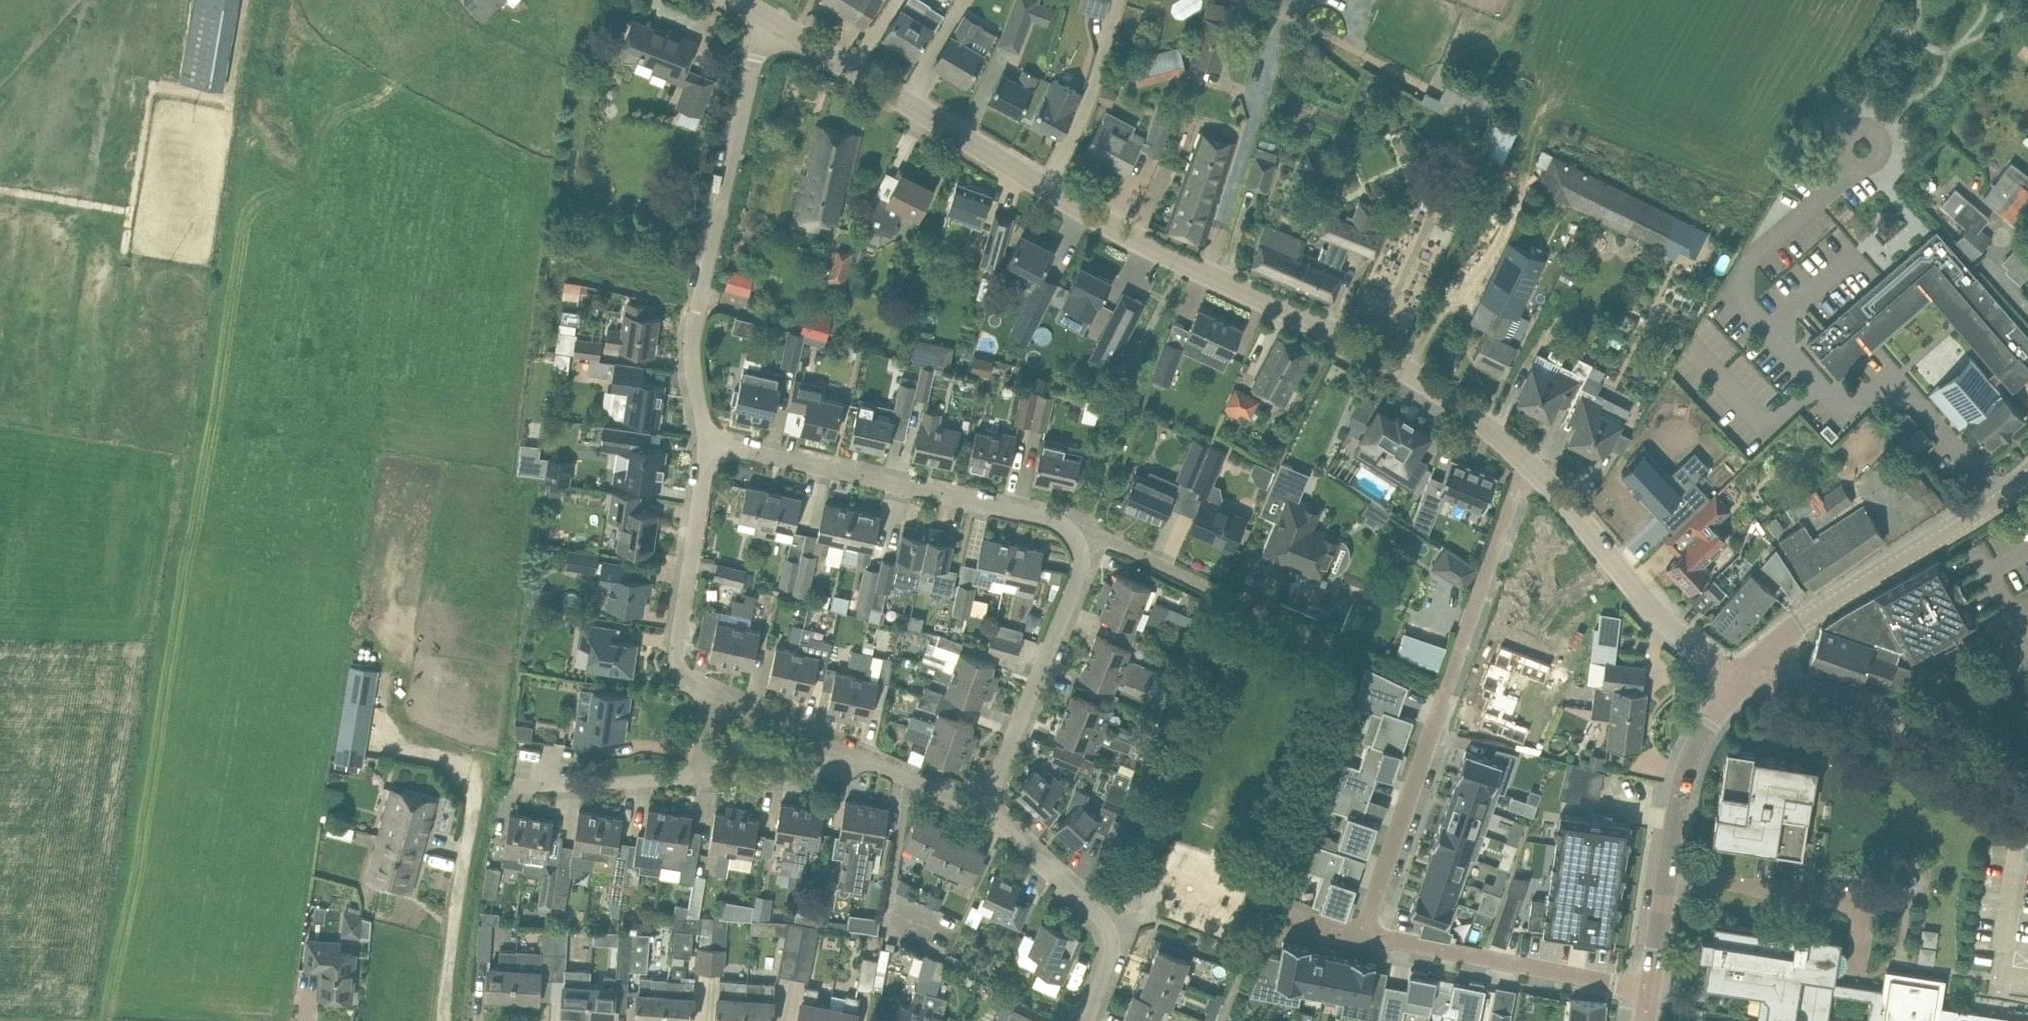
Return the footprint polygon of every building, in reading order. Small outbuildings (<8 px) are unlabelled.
[(464,1),(480,20),(504,0),(465,0),(464,1)] [(833,2),(831,6),(852,19),(854,16),(866,23),(877,6),(881,0),(829,0),(833,2)] [(900,12),(885,35),(886,36),(887,35),(915,52),(914,53),(915,54),(930,31),(916,23),(928,4),(922,0),(911,0),(903,14),(900,12)] [(1007,20),(1027,28),(1038,0),(1014,0),(1007,20)] [(1077,10),(1105,18),(1110,0),(1112,1),(1113,0),(1080,0),(1077,10)] [(981,57),(996,33),(980,23),(981,23),(964,12),(949,38),(934,65),(945,72),(947,68),(968,81),(981,57)] [(1221,71),(1234,24),(1203,16),(1190,62),(1221,71)] [(638,63),(639,59),(682,75),(695,44),(633,20),(620,54),(623,55),(623,62),(638,63)] [(1138,85),(1187,72),(1180,45),(1131,58),(1138,85)] [(1478,129),(1490,105),(1498,89),(1455,67),(1439,98),(1426,92),(1421,101),(1434,107),(1478,129)] [(1017,82),(1002,74),(989,98),(1020,114),(1032,90),(1031,89),(1038,76),(1024,69),(1017,82)] [(695,128),(712,86),(688,76),(677,104),(684,107),(678,122),(695,128)] [(1055,77),(1032,120),(1060,135),(1073,111),(1071,110),(1081,91),(1055,77)] [(1157,107),(1143,150),(1161,156),(1177,114),(1157,107)] [(1476,155),(1501,167),(1515,132),(1490,120),(1476,155)] [(804,173),(793,224),(819,230),(822,217),(836,220),(844,188),(849,189),(862,134),(816,123),(806,166),(809,166),(808,174),(804,173)] [(1124,136),(1100,123),(1087,149),(1126,170),(1141,139),(1127,131),(1124,136)] [(1233,141),(1203,131),(1166,228),(1203,242),(1210,224),(1233,141)] [(1245,184),(1268,191),(1276,164),(1275,163),(1278,154),(1255,147),(1252,157),(1253,157),(1245,184)] [(1626,232),(1643,200),(1553,155),(1537,188),(1570,204),(1626,232)] [(2027,201),(2027,187),(2005,169),(1983,197),(2013,220),(2027,201)] [(874,202),(860,242),(877,247),(882,231),(893,234),(902,207),(918,215),(932,188),(902,172),(885,206),(874,202)] [(886,196),(894,177),(886,174),(878,193),(886,196)] [(877,178),(867,176),(864,193),(874,195),(877,178)] [(957,183),(935,246),(962,255),(973,223),(980,225),(990,194),(957,183)] [(1993,239),(1982,227),(1989,219),(1957,189),(1940,206),(1966,231),(1955,242),(1972,259),(1993,239)] [(1323,246),(1318,256),(1297,247),(1290,265),(1294,266),(1286,283),(1330,301),(1342,273),(1338,271),(1348,247),(1371,256),(1382,228),(1374,224),(1380,209),(1359,200),(1352,216),(1347,214),(1346,217),(1331,211),(1321,236),(1330,240),(1327,248),(1323,246)] [(1676,216),(1643,200),(1626,232),(1659,249),(1676,216)] [(995,210),(980,263),(998,268),(1014,216),(995,210)] [(1693,262),(1708,232),(1676,216),(1659,249),(1676,257),(1677,254),(1693,262)] [(1251,268),(1286,283),(1294,266),(1290,265),(1297,247),(1300,240),(1268,227),(1251,268)] [(1838,377),(1930,296),(1994,369),(2002,378),(2011,389),(2027,375),(2027,330),(1940,235),(1942,234),(1936,229),(1806,341),(1838,377)] [(205,235),(203,246),(215,248),(217,237),(205,235)] [(1009,259),(1005,266),(1007,274),(1032,287),(1039,274),(1040,275),(1041,274),(1043,268),(1053,251),(1022,235),(1013,252),(1009,259)] [(224,238),(222,249),(234,251),(236,240),(224,238)] [(1510,240),(1488,283),(1524,300),(1545,258),(1543,257),(1510,240)] [(203,246),(201,257),(213,259),(215,248),(203,246)] [(858,247),(854,260),(862,262),(866,250),(858,247)] [(2001,262),(2006,268),(2004,271),(2018,284),(2027,273),(2027,259),(2015,247),(2001,262)] [(222,249),(220,260),(232,262),(234,251),(222,249)] [(855,254),(838,249),(831,268),(828,267),(824,281),(844,288),(855,254)] [(1563,269),(1552,290),(1568,298),(1578,277),(1577,277),(1581,268),(1568,261),(1564,270),(1563,269)] [(1071,288),(1063,304),(1091,318),(1099,302),(1100,303),(1112,280),(1081,265),(1070,287),(1071,288)] [(1033,308),(1019,336),(1027,340),(1057,282),(1041,274),(1040,275),(1039,274),(1032,287),(1024,303),(1033,308)] [(921,276),(911,276),(906,285),(912,294),(921,294),(926,284),(921,276)] [(197,277),(195,288),(207,291),(209,280),(197,277)] [(579,295),(580,281),(564,280),(564,295),(579,295)] [(216,281),(214,292),(226,294),(228,283),(216,281)] [(1516,316),(1524,300),(1488,283),(1470,321),(1486,329),(1473,355),(1484,361),(1481,367),(1499,376),(1502,370),(1505,371),(1518,345),(1516,344),(1522,330),(1505,321),(1510,312),(1516,316)] [(195,288),(193,299),(205,302),(207,291),(195,288)] [(214,292),(212,303),(224,305),(226,294),(214,292)] [(625,313),(627,313),(625,331),(608,328),(605,344),(622,347),(622,348),(653,352),(658,318),(645,316),(647,305),(627,302),(625,313)] [(1198,308),(1186,335),(1230,356),(1243,329),(1198,308)] [(824,347),(834,314),(817,309),(801,332),(804,333),(802,340),(824,347)] [(1114,310),(1090,356),(1111,367),(1135,320),(1114,310)] [(190,320),(188,331),(200,333),(202,322),(190,320)] [(208,323),(207,334),(218,336),(220,325),(208,323)] [(804,333),(801,332),(790,329),(782,364),(796,368),(802,340),(804,333)] [(188,331),(186,342),(198,344),(200,333),(188,331)] [(576,333),(559,331),(556,351),(571,353),(575,354),(599,357),(602,341),(575,337),(576,333)] [(207,334),(205,345),(217,347),(218,336),(207,334)] [(945,356),(947,350),(923,345),(924,339),(916,337),(911,361),(935,367),(943,368),(947,369),(949,357),(945,356)] [(1253,389),(1285,404),(1310,352),(1279,337),(1253,389)] [(1169,382),(1182,344),(1167,339),(1154,377),(1169,382)] [(547,350),(546,362),(555,364),(556,351),(547,350)] [(568,372),(571,353),(556,351),(555,364),(554,370),(568,372)] [(1575,397),(1581,386),(1593,363),(1578,356),(1572,368),(1562,363),(1538,351),(1531,366),(1533,367),(1520,395),(1522,402),(1550,416),(1562,390),(1575,397),(1569,407),(1570,407),(1575,397)] [(183,353),(181,364),(193,366),(195,355),(183,353)] [(974,354),(970,370),(987,374),(991,358),(974,354)] [(202,357),(200,368),(212,370),(214,359),(202,357)] [(1970,359),(1931,394),(1950,416),(1958,409),(1991,447),(2024,418),(1994,384),(2002,378),(1994,369),(1986,376),(1970,359)] [(614,414),(626,416),(626,418),(658,423),(664,383),(642,380),(644,367),(616,363),(612,390),(614,390),(611,410),(614,414)] [(780,373),(744,365),(739,389),(735,388),(731,403),(739,405),(736,416),(768,423),(771,412),(774,413),(780,388),(777,387),(780,373)] [(935,374),(936,368),(935,368),(922,365),(919,379),(914,396),(929,399),(935,374)] [(942,376),(943,369),(943,368),(935,367),(935,368),(936,368),(935,374),(942,376)] [(1034,375),(1032,386),(1050,389),(1052,378),(1034,375)] [(914,396),(919,379),(902,376),(894,411),(910,415),(914,396)] [(824,386),(795,379),(789,408),(805,411),(801,431),(822,436),(823,430),(836,433),(843,401),(822,397),(824,386)] [(1031,425),(1038,391),(1022,388),(1022,385),(1006,381),(1003,392),(1021,397),(1016,422),(1031,425)] [(1575,397),(1570,407),(1583,414),(1570,439),(1597,453),(1605,450),(1619,423),(1598,412),(1605,398),(1581,386),(1575,397)] [(1250,418),(1259,401),(1238,390),(1226,412),(1238,418),(1240,413),(1250,418)] [(1054,395),(1038,391),(1031,425),(1047,429),(1054,395)] [(875,403),(860,399),(851,442),(886,450),(893,419),(873,414),(875,403)] [(922,423),(920,423),(913,456),(952,465),(959,432),(937,427),(940,414),(925,410),(922,423)] [(1362,440),(1353,453),(1387,474),(1412,489),(1428,463),(1414,454),(1426,434),(1411,425),(1413,421),(1404,415),(1401,419),(1397,417),(1395,420),(1380,411),(1362,440)] [(615,470),(614,480),(661,487),(667,449),(649,447),(651,431),(604,425),(601,447),(630,451),(627,472),(615,470)] [(1900,444),(1910,456),(1930,439),(1920,427),(1900,444)] [(998,435),(976,430),(968,467),(994,473),(995,468),(1008,471),(1016,435),(999,431),(998,435)] [(1066,443),(1043,438),(1033,482),(1051,486),(1053,479),(1075,484),(1081,457),(1064,453),(1066,443)] [(1193,485),(1209,444),(1194,438),(1177,478),(1193,485)] [(1224,451),(1209,444),(1193,485),(1207,491),(1224,451)] [(1878,460),(1902,487),(1916,475),(1892,447),(1878,460)] [(1636,463),(1626,473),(1662,511),(1687,488),(1675,475),(1668,482),(1640,452),(1632,459),(1636,463)] [(539,463),(537,473),(546,474),(545,481),(571,484),(574,460),(548,456),(547,464),(539,463)] [(1497,477),(1451,458),(1442,480),(1431,476),(1422,500),(1440,508),(1445,495),(1484,510),(1497,477)] [(1254,462),(1250,481),(1268,485),(1272,466),(1254,462)] [(1341,538),(1320,529),(1319,534),(1307,529),(1316,506),(1298,499),(1308,473),(1280,462),(1259,513),(1281,522),(1267,556),(1284,562),(1286,557),(1294,561),(1292,566),(1304,571),(1307,566),(1321,572),(1319,577),(1325,579),(1329,568),(1338,572),(1341,570),(1345,566),(1347,563),(1349,558),(1350,556),(1349,552),(1348,547),(1339,543),(1341,538)] [(1123,504),(1163,522),(1180,482),(1150,469),(1146,477),(1136,473),(1123,504)] [(1906,488),(1915,498),(1929,485),(1920,476),(1906,488)] [(1853,501),(1841,483),(1821,496),(1816,488),(1786,509),(1794,521),(1814,506),(1818,512),(1827,507),(1833,516),(1853,501)] [(753,533),(764,536),(775,491),(747,485),(740,518),(756,522),(753,533)] [(1923,495),(1936,509),(1944,501),(1931,488),(1923,495)] [(621,520),(617,548),(651,553),(657,513),(637,510),(640,495),(613,491),(609,518),(621,520)] [(775,491),(764,536),(775,538),(778,527),(794,531),(802,497),(775,491)] [(1712,572),(1704,563),(1729,541),(1725,537),(1714,526),(1731,509),(1715,492),(1685,522),(1699,537),(1667,567),(1690,592),(1712,572)] [(1693,494),(1678,508),(1686,516),(1701,503),(1693,494)] [(1245,517),(1202,500),(1190,529),(1232,546),(1245,517)] [(840,562),(841,560),(852,508),(825,502),(818,535),(819,535),(816,549),(828,552),(826,559),(840,562)] [(1811,588),(1885,538),(1862,505),(1813,539),(1805,528),(1803,524),(1778,540),(1811,588)] [(852,508),(841,560),(856,564),(858,559),(868,561),(871,546),(872,547),(875,532),(876,532),(880,514),(852,508)] [(1416,515),(1412,524),(1426,533),(1430,521),(1416,515)] [(1765,524),(1773,536),(1784,528),(1776,516),(1765,524)] [(896,562),(892,581),(893,581),(894,582),(916,587),(917,584),(931,526),(917,523),(916,528),(904,525),(897,556),(896,562)] [(917,584),(916,587),(952,594),(957,569),(948,567),(955,537),(943,534),(944,529),(931,526),(917,584)] [(120,536),(118,544),(130,546),(131,539),(120,536)] [(978,559),(974,580),(990,584),(1003,587),(1006,575),(1013,544),(983,538),(978,559)] [(131,539),(130,546),(142,548),(143,541),(131,539)] [(153,542),(152,550),(163,552),(165,544),(153,542)] [(165,544),(163,552),(175,554),(177,546),(165,544)] [(1006,575),(1003,587),(1016,590),(1032,594),(1042,551),(1013,544),(1006,575)] [(1477,566),(1447,547),(1434,567),(1464,586),(1477,566)] [(566,566),(595,570),(597,553),(568,548),(566,566)] [(1776,549),(1762,566),(1780,581),(1790,570),(1776,549)] [(802,552),(800,559),(791,598),(796,599),(797,594),(806,596),(815,555),(802,552)] [(219,553),(218,561),(230,563),(231,555),(219,553)] [(231,555),(230,563),(242,565),(243,557),(231,555)] [(185,556),(183,564),(195,566),(197,558),(185,556)] [(791,598),(800,559),(785,556),(779,584),(782,585),(780,595),(791,598)] [(197,558),(195,566),(207,568),(208,560),(197,558)] [(1843,612),(1821,627),(1900,650),(1905,647),(1905,648),(1906,648),(1912,658),(1932,647),(1936,654),(1958,641),(1954,634),(1975,622),(1962,598),(1968,595),(1958,578),(1952,582),(1939,558),(1843,612)] [(253,559),(251,567),(263,569),(264,561),(253,559)] [(880,570),(875,589),(887,592),(890,592),(893,581),(892,581),(896,562),(882,559),(880,570)] [(264,561),(263,569),(275,571),(276,563),(264,561)] [(610,587),(607,606),(642,612),(647,580),(623,577),(625,565),(602,561),(599,585),(610,587)] [(742,583),(746,570),(718,563),(715,576),(742,583)] [(866,567),(855,615),(868,618),(871,608),(875,589),(880,570),(866,567)] [(1751,572),(1731,595),(1756,616),(1776,593),(1751,572)] [(1106,579),(1101,590),(1142,607),(1151,587),(1117,573),(1113,582),(1106,579)] [(1703,611),(1715,599),(1725,590),(1714,577),(1703,587),(1704,587),(1691,601),(1703,611)] [(181,578),(180,586),(191,588),(193,580),(181,578)] [(193,580),(191,588),(203,590),(205,582),(193,580)] [(974,587),(959,583),(953,612),(968,616),(974,587)] [(180,586),(178,594),(190,596),(191,588),(180,586)] [(191,588),(190,596),(202,598),(203,590),(191,588)] [(1142,607),(1101,590),(1097,601),(1104,604),(1100,614),(1134,628),(1142,607)] [(1329,602),(1324,610),(1337,618),(1349,598),(1342,594),(1335,606),(1329,602)] [(1756,616),(1731,595),(1711,618),(1736,639),(1756,616)] [(740,615),(743,601),(735,599),(731,614),(740,615)] [(743,601),(740,615),(752,618),(755,604),(746,601),(743,601)] [(1169,607),(1154,602),(1151,611),(1165,617),(1169,607)] [(703,618),(698,643),(712,647),(709,657),(719,659),(717,667),(729,669),(739,626),(738,625),(719,621),(721,610),(706,607),(703,618)] [(1165,617),(1164,619),(1190,629),(1194,617),(1169,607),(1165,617)] [(809,608),(804,626),(812,628),(816,610),(809,608)] [(868,618),(868,619),(880,622),(883,611),(879,610),(871,608),(868,618)] [(1151,611),(1147,621),(1161,627),(1164,619),(1165,617),(1151,611)] [(912,613),(909,627),(921,630),(925,616),(912,613)] [(1588,685),(1594,685),(1590,717),(1610,719),(1607,745),(1639,749),(1646,690),(1642,690),(1645,666),(1615,662),(1619,630),(1615,630),(1617,615),(1597,613),(1588,685)] [(174,621),(172,628),(184,631),(186,623),(174,621)] [(589,646),(585,668),(633,675),(638,643),(609,639),(611,627),(580,622),(577,645),(589,646)] [(186,623),(184,631),(196,633),(197,625),(186,623)] [(794,623),(790,639),(800,642),(804,626),(794,623)] [(739,626),(729,669),(741,672),(742,664),(752,666),(760,630),(739,626)] [(800,642),(788,694),(800,697),(802,689),(812,691),(819,658),(827,660),(831,641),(812,637),(815,628),(812,628),(804,626),(800,642)] [(1900,650),(1821,627),(1810,659),(1813,666),(1861,683),(1864,675),(1906,690),(1913,668),(1896,662),(1900,650)] [(172,628),(171,636),(183,638),(184,631),(172,628)] [(184,631),(183,638),(195,640),(196,633),(184,631)] [(991,673),(995,663),(960,651),(964,641),(939,633),(932,654),(926,652),(922,661),(995,686),(999,675),(991,673)] [(992,633),(989,649),(1016,657),(1020,641),(992,633)] [(1097,634),(1088,654),(1152,680),(1157,670),(1126,658),(1130,648),(1097,634)] [(1475,695),(1470,707),(1479,710),(1473,726),(1519,742),(1525,726),(1506,719),(1515,698),(1496,691),(1504,670),(1538,682),(1545,662),(1494,645),(1486,664),(1483,662),(1471,693),(1475,695)] [(863,651),(862,654),(873,656),(875,648),(863,646),(863,651)] [(773,662),(768,682),(778,684),(777,691),(788,694),(798,652),(777,647),(773,662)] [(853,649),(850,665),(860,667),(862,654),(863,651),(853,649)] [(860,667),(847,719),(859,722),(861,714),(871,716),(878,681),(888,683),(893,660),(873,656),(862,654),(860,667)] [(1152,680),(1088,654),(1080,675),(1114,688),(1117,679),(1135,687),(1163,697),(1168,687),(1152,681),(1152,680)] [(995,686),(922,661),(919,671),(948,682),(945,692),(980,705),(984,695),(991,698),(995,686)] [(166,663),(165,671),(177,673),(178,665),(166,663)] [(178,665),(177,673),(189,675),(190,667),(178,665)] [(362,762),(377,669),(350,665),(336,758),(348,760),(347,768),(356,768),(357,762),(362,762)] [(1361,739),(1367,741),(1402,752),(1413,719),(1398,713),(1408,686),(1366,665),(1354,704),(1371,711),(1361,739)] [(165,671),(164,679),(176,681),(177,673),(165,671)] [(832,687),(828,707),(837,709),(836,717),(847,719),(857,676),(835,671),(832,687)] [(177,673),(176,681),(188,683),(189,675),(177,673)] [(1935,709),(1965,720),(1973,698),(1943,687),(1935,709)] [(588,719),(578,717),(574,743),(602,747),(604,733),(624,736),(630,695),(593,689),(588,719)] [(1072,693),(1064,713),(1105,730),(1110,719),(1102,716),(1106,707),(1072,693)] [(159,707),(158,715),(170,717),(171,709),(159,707)] [(171,709),(170,717),(181,719),(183,711),(171,709)] [(912,714),(909,724),(974,747),(978,736),(970,733),(974,724),(939,711),(935,722),(912,714)] [(1129,740),(1114,734),(1112,738),(1104,735),(1105,730),(1064,713),(1056,734),(1097,751),(1101,741),(1133,753),(1136,745),(1128,741),(1129,740)] [(1118,723),(1114,734),(1129,740),(1133,729),(1118,723)] [(974,747),(909,724),(905,734),(928,742),(924,753),(959,765),(963,756),(970,758),(974,747)] [(1406,753),(1402,752),(1367,741),(1358,765),(1344,761),(1335,784),(1369,798),(1378,772),(1393,778),(1396,768),(1400,769),(1406,753)] [(1057,744),(1051,758),(1079,769),(1084,756),(1057,744)] [(1457,776),(1499,790),(1493,787),(1501,763),(1513,767),(1518,752),(1497,747),(1492,758),(1466,749),(1457,776)] [(1727,748),(1722,778),(1726,778),(1724,788),(1721,788),(1717,809),(1716,809),(1712,838),(1741,843),(1742,839),(1752,841),(1751,844),(1772,848),(1772,849),(1802,854),(1806,824),(1803,823),(1804,813),(1808,814),(1811,793),(1813,793),(1817,763),(1787,759),(1787,762),(1781,761),(1782,758),(1760,755),(1761,753),(1727,748)] [(1569,763),(1565,785),(1600,790),(1603,768),(1569,763)] [(1050,803),(1065,786),(1054,775),(1049,781),(1035,768),(1021,783),(1025,785),(1018,793),(1042,815),(1052,805),(1050,803)] [(1131,776),(1117,770),(1102,806),(1116,812),(1131,776)] [(1457,777),(1450,798),(1492,812),(1499,790),(1457,776),(1456,776),(1457,777)] [(1369,798),(1335,784),(1330,783),(1322,805),(1347,814),(1337,842),(1367,852),(1377,822),(1363,817),(1364,812),(1369,798)] [(1067,811),(1068,813),(1058,824),(1066,831),(1063,834),(1076,846),(1100,820),(1083,805),(1089,793),(1077,787),(1067,811)] [(392,788),(380,833),(423,845),(436,800),(392,788)] [(1530,788),(1526,799),(1538,803),(1541,792),(1530,788)] [(1442,818),(1442,819),(1485,834),(1492,812),(1450,798),(1443,818),(1442,818)] [(1526,799),(1522,811),(1533,815),(1538,803),(1526,799)] [(835,835),(832,854),(843,856),(839,882),(853,884),(867,803),(846,800),(839,836),(835,835)] [(637,835),(632,861),(641,863),(640,873),(661,876),(663,861),(671,811),(667,810),(668,805),(654,802),(653,808),(649,807),(644,837),(637,835)] [(788,888),(789,888),(803,805),(781,802),(775,838),(784,840),(783,848),(784,848),(782,858),(783,858),(781,873),(782,873),(780,886),(788,887),(788,888)] [(867,803),(853,884),(866,886),(868,887),(874,851),(881,853),(883,843),(889,807),(867,803)] [(803,805),(789,888),(801,890),(805,862),(807,862),(808,852),(807,851),(808,844),(818,846),(824,809),(803,805)] [(732,852),(738,808),(727,806),(725,813),(715,812),(710,848),(722,850),(717,875),(728,877),(732,852)] [(750,810),(738,808),(732,852),(754,855),(759,819),(749,817),(750,810)] [(570,865),(558,863),(556,877),(552,905),(565,907),(570,875),(576,876),(583,867),(592,869),(600,813),(579,810),(570,865)] [(671,811),(663,861),(684,865),(686,852),(692,814),(671,811)] [(501,864),(523,868),(531,816),(510,812),(501,864)] [(623,817),(600,813),(592,869),(611,872),(614,857),(616,857),(617,850),(623,817)] [(937,822),(918,813),(904,844),(927,854),(938,829),(934,828),(937,822)] [(1590,818),(1560,813),(1559,824),(1558,824),(1557,825),(1559,825),(1558,833),(1556,833),(1556,834),(1557,834),(1554,861),(1552,860),(1552,862),(1553,862),(1552,869),(1551,869),(1551,871),(1552,871),(1549,889),(1548,889),(1548,890),(1549,890),(1548,898),(1547,898),(1547,899),(1548,899),(1548,900),(1532,897),(1528,927),(1544,929),(1543,931),(1572,935),(1572,936),(1595,939),(1595,938),(1613,941),(1614,930),(1616,930),(1616,929),(1615,929),(1616,921),(1617,922),(1617,920),(1616,920),(1617,909),(1619,910),(1619,908),(1617,908),(1619,900),(1620,901),(1620,899),(1619,899),(1621,881),(1623,881),(1623,880),(1622,879),(1623,872),(1624,872),(1624,871),(1623,871),(1627,844),(1628,844),(1628,843),(1627,843),(1628,835),(1629,835),(1629,834),(1628,834),(1630,823),(1600,819),(1600,818),(1599,817),(1598,819),(1592,818),(1592,816),(1591,816),(1590,818)] [(548,859),(547,859),(553,820),(531,816),(523,868),(523,872),(545,875),(546,871),(548,859)] [(1442,819),(1433,844),(1434,844),(1472,857),(1476,859),(1479,849),(1472,846),(1476,832),(1484,835),(1485,834),(1442,819)] [(961,840),(938,829),(927,854),(924,860),(948,870),(961,840)] [(1313,829),(1309,840),(1323,845),(1326,838),(1330,836),(1331,835),(1313,829)] [(1510,829),(1506,841),(1517,845),(1521,833),(1510,829)] [(423,845),(380,833),(367,880),(411,892),(423,845)] [(1309,840),(1308,839),(1298,866),(1322,875),(1312,903),(1350,916),(1355,901),(1351,899),(1356,884),(1337,878),(1345,853),(1323,845),(1309,840)] [(985,851),(961,840),(948,870),(978,884),(988,861),(982,859),(985,851)] [(1434,844),(1427,866),(1464,879),(1472,857),(1434,844)] [(611,872),(607,900),(621,902),(623,891),(624,884),(625,874),(627,861),(629,852),(617,850),(616,857),(614,857),(611,872)] [(698,854),(686,852),(684,865),(682,880),(693,882),(698,854)] [(1502,856),(1499,865),(1509,869),(1512,860),(1502,856)] [(627,861),(625,874),(624,884),(633,886),(638,887),(640,873),(641,863),(632,861),(627,861)] [(487,866),(483,894),(497,896),(501,868),(487,866)] [(1427,866),(1419,888),(1457,901),(1464,879),(1427,866)] [(994,872),(982,898),(994,904),(989,915),(1019,928),(1031,902),(1015,894),(1020,883),(994,872)] [(552,905),(556,877),(545,875),(540,903),(552,905)] [(49,878),(47,886),(59,888),(61,880),(49,878)] [(903,893),(908,882),(902,879),(897,890),(903,893)] [(1485,879),(1482,887),(1500,893),(1503,886),(1485,879)] [(61,880),(59,888),(71,890),(72,882),(61,880)] [(914,884),(908,882),(903,893),(909,896),(914,884)] [(82,883),(81,891),(93,893),(94,885),(82,883)] [(624,884),(623,891),(632,893),(633,886),(624,884)] [(853,884),(851,894),(865,896),(866,886),(853,884)] [(94,885),(93,893),(105,895),(106,887),(94,885)] [(1418,887),(1410,911),(1450,925),(1458,901),(1457,901),(1419,888),(1418,887)] [(1497,921),(1513,927),(1523,897),(1508,891),(1497,921)] [(937,894),(931,892),(926,903),(932,906),(937,894)] [(149,894),(147,902),(159,904),(160,896),(149,894)] [(938,909),(943,897),(937,894),(932,906),(938,909)] [(160,896),(159,904),(171,905),(172,898),(160,896)] [(1490,896),(1485,911),(1493,914),(1499,899),(1490,896)] [(114,897),(113,905),(125,906),(126,898),(114,897)] [(126,898),(125,906),(137,908),(138,900),(126,898)] [(182,899),(181,907),(193,909),(194,901),(182,899)] [(724,899),(721,917),(726,918),(753,920),(753,919),(753,918),(755,905),(724,899)] [(194,901),(193,909),(205,911),(206,903),(194,901)] [(540,903),(539,910),(551,911),(552,905),(540,903)] [(818,904),(815,924),(820,925),(827,926),(830,906),(818,904)] [(674,906),(673,914),(686,914),(687,908),(674,906)] [(1477,909),(1474,917),(1490,923),(1493,915),(1477,909)] [(346,912),(344,934),(361,936),(362,917),(346,912)] [(849,913),(848,929),(878,931),(879,915),(849,913)] [(699,946),(697,969),(710,970),(714,917),(703,916),(700,946),(699,946)] [(372,919),(362,917),(361,936),(371,936),(372,919)] [(714,917),(710,970),(723,971),(726,918),(721,917),(714,917)] [(829,920),(828,926),(846,928),(847,922),(829,920)] [(1074,956),(1060,950),(1068,932),(1042,920),(1034,938),(1025,934),(1018,949),(1021,950),(1018,957),(1020,963),(1063,982),(1074,956)] [(789,921),(779,972),(794,975),(804,923),(789,921)] [(1940,1005),(1944,979),(1887,970),(1884,989),(1834,981),(1836,971),(1838,971),(1840,970),(1842,969),(1843,968),(1844,966),(1846,964),(1846,962),(1847,960),(1847,958),(1847,956),(1847,955),(1846,953),(1845,951),(1844,950),(1843,949),(1841,947),(1840,946),(1841,937),(1796,930),(1795,933),(1714,921),(1712,935),(1702,933),(1699,952),(1709,954),(1704,984),(1763,993),(1768,999),(1764,1020),(2027,1020),(2027,1019),(1940,1005)] [(492,924),(480,923),(477,957),(490,958),(492,924)] [(804,923),(794,975),(809,978),(818,935),(820,925),(815,924),(804,923)] [(542,951),(553,951),(555,927),(543,927),(542,951)] [(555,927),(553,951),(566,952),(568,928),(555,927)] [(674,930),(673,955),(691,956),(692,931),(674,930)] [(619,932),(616,976),(617,976),(616,980),(629,980),(630,969),(632,933),(619,932)] [(632,933),(630,969),(648,971),(651,934),(632,933)] [(1151,949),(1157,952),(1150,967),(1181,979),(1189,959),(1181,955),(1184,949),(1155,938),(1151,949)] [(339,942),(308,940),(306,967),(321,969),(319,996),(352,999),(355,952),(339,951),(339,942)] [(1300,994),(1301,994),(1311,946),(1283,941),(1275,979),(1257,976),(1252,994),(1277,999),(1280,987),(1301,991),(1300,994)] [(1322,998),(1331,955),(1310,951),(1311,946),(1301,994),(1322,998)] [(516,951),(512,997),(539,999),(542,951),(517,949),(517,951),(516,951)] [(487,996),(512,997),(516,951),(500,950),(499,965),(489,964),(487,996)] [(935,959),(936,956),(923,953),(918,975),(920,975),(917,989),(915,989),(913,999),(912,999),(910,1007),(900,1004),(895,1020),(918,1020),(935,959)] [(1351,959),(1331,955),(1322,998),(1343,1002),(1352,958),(1351,959)] [(857,987),(873,990),(879,959),(863,956),(857,987)] [(1352,958),(1343,1002),(1367,1007),(1376,963),(1352,958)] [(947,998),(937,995),(940,980),(941,980),(945,965),(935,959),(918,1020),(941,1020),(947,998)] [(1150,967),(1139,995),(1164,1004),(1170,1006),(1181,979),(1150,967)] [(565,968),(562,1013),(587,1015),(590,984),(591,970),(565,968)] [(1385,984),(1379,1017),(1398,1020),(1402,1020),(1404,1008),(1429,1013),(1430,1010),(1433,995),(1437,978),(1426,976),(1427,971),(1411,968),(1407,988),(1385,984)] [(590,984),(587,1015),(614,1017),(615,997),(616,986),(616,980),(617,976),(616,976),(604,975),(604,985),(590,984)] [(636,1018),(664,1020),(667,977),(639,976),(636,1018)] [(664,1020),(680,1020),(692,1020),(694,996),(693,996),(694,979),(667,977),(664,1020)] [(747,980),(719,978),(716,1020),(744,1020),(747,980)] [(744,1020),(773,1020),(774,1000),(773,1000),(774,982),(747,980),(744,1020)] [(1433,995),(1430,1010),(1441,1012),(1449,1003),(1457,1005),(1454,1020),(1479,1020),(1486,987),(1482,987),(1483,983),(1471,980),(1470,984),(1454,981),(1451,993),(1447,992),(1446,997),(1433,995)] [(828,1006),(815,1004),(818,988),(805,985),(798,1020),(825,1020),(828,1006)] [(1218,991),(1213,1002),(1219,1005),(1224,994),(1218,991)] [(825,1020),(855,1020),(860,996),(845,993),(842,1009),(828,1006),(825,1020)] [(1017,999),(1008,994),(1001,1008),(1002,1008),(996,1020),(1006,1020),(1017,999)] [(1139,995),(1138,998),(1132,996),(1124,1015),(1139,1020),(1158,1020),(1164,1004),(1139,995)] [(1568,1020),(1605,1020),(1607,1002),(1571,998),(1568,1020)] [(1006,1020),(1018,1020),(1021,1017),(1022,1017),(1030,1020),(1042,1020),(1046,1013),(1017,999),(1006,1020)] [(1058,1019),(1063,1020),(1068,1020),(1075,1004),(1065,1000),(1058,1019)] [(1213,1002),(1209,1013),(1215,1016),(1219,1005),(1213,1002)] [(1489,1020),(1509,1020),(1510,1012),(1492,1008),(1489,1020)]
